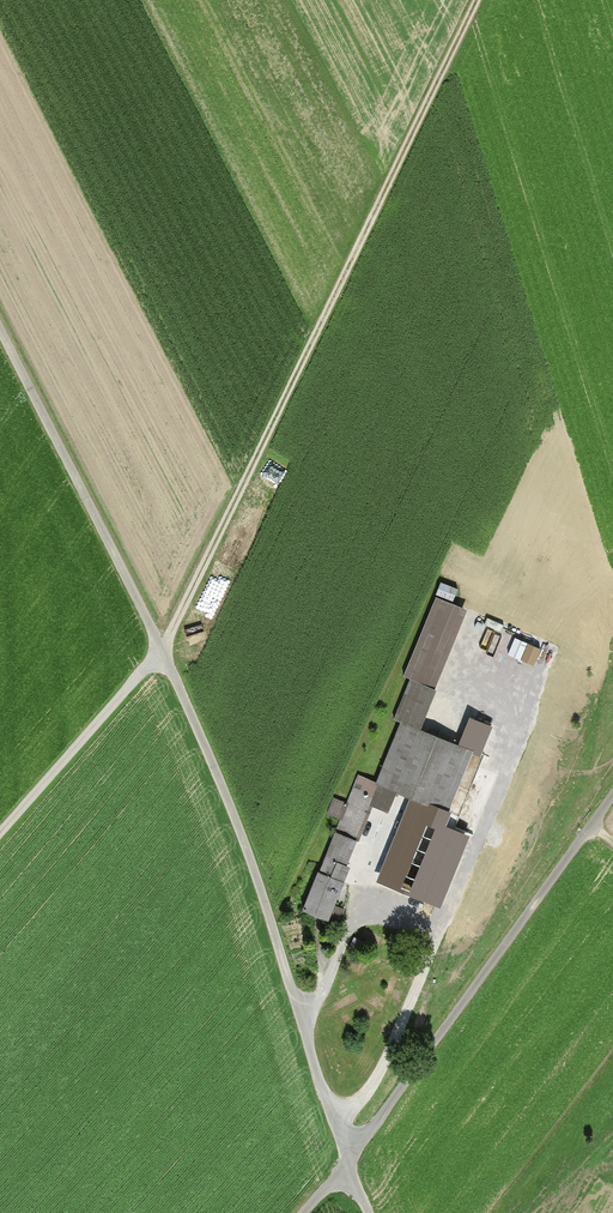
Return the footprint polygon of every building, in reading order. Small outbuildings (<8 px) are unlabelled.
[(465,609),(435,597),(402,676),(408,678),(433,688),(465,609)] [(433,688),(408,678),(391,720),(397,721),(419,730),(433,688)] [(470,751),(397,721),(372,783),(395,792),(407,796),(376,871),(414,887),(470,751)] [(355,776),(333,832),(356,841),(369,808),(386,815),(395,792),(372,783),(355,776)] [(356,841),(333,832),(317,872),(300,912),(324,922),(343,881),(356,841)]
